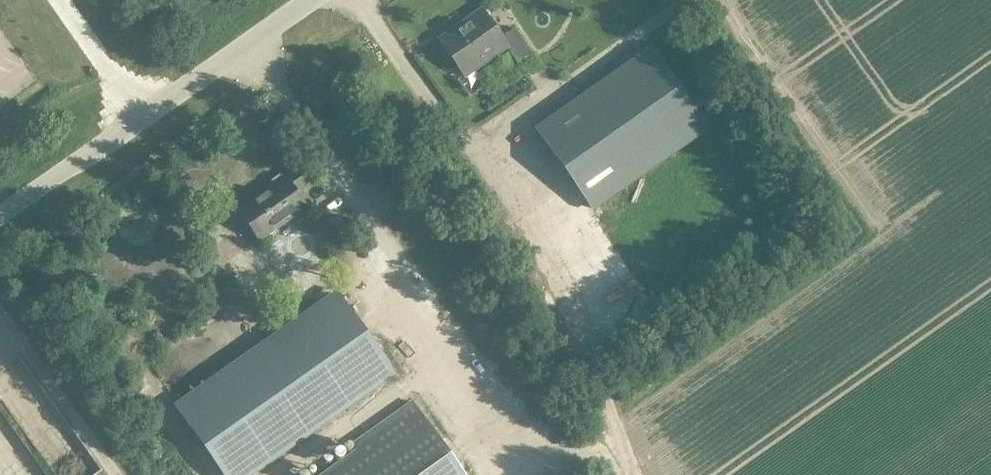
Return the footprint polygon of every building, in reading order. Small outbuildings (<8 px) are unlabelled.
[(456,27),(439,40),(465,76),(506,47),(517,63),(531,53),(514,29),(501,38),(481,10),(463,23),(465,25),(458,30),(456,27)] [(537,128),(593,208),(704,129),(649,50),(537,128)] [(295,194),(309,184),(295,164),(268,184),(271,187),(241,208),(237,211),(259,241),(306,208),(295,194)] [(391,374),(336,295),(177,406),(225,474),(248,474),(391,374)] [(321,474),(462,474),(411,402),(352,444),(356,450),(321,474)] [(295,466),(303,474),(316,461),(308,453),(295,466)]
